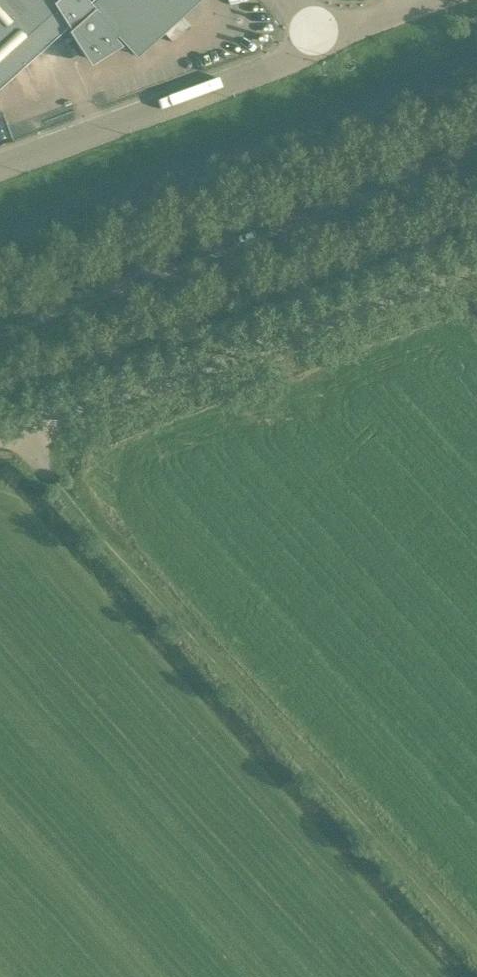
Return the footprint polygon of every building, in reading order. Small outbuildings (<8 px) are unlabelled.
[(69,29),(88,59),(116,41),(115,40),(118,38),(134,55),(194,0),(0,0),(0,91),(69,29)] [(328,79),(321,81),(323,88),(331,85),(328,79)]
